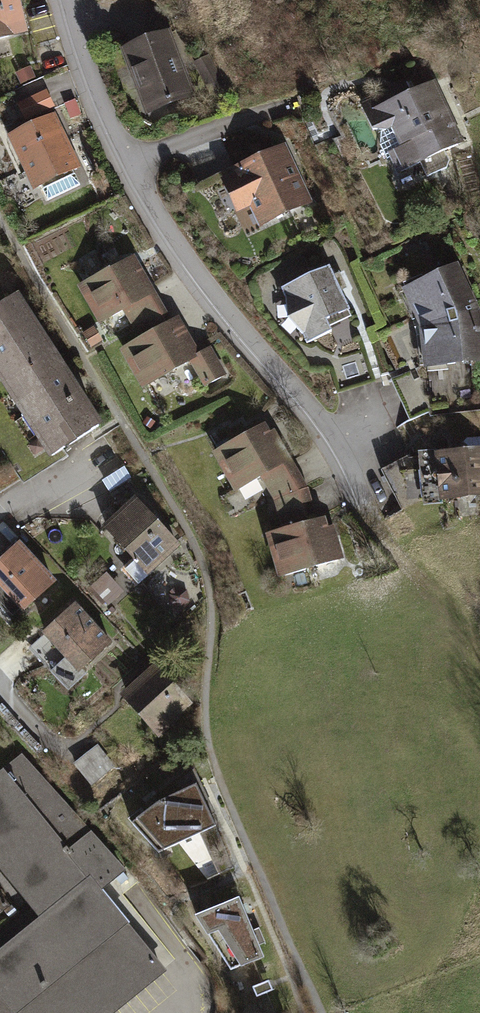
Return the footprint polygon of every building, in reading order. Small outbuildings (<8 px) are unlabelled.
[(7,36),(7,32),(24,27),(17,0),(0,0),(0,38),(7,36)] [(167,47),(162,35),(125,50),(140,88),(147,85),(155,108),(191,94),(179,63),(174,65),(171,57),(172,55),(174,54),(174,52),(174,50),(173,48),(171,47),(169,47),(167,47)] [(214,99),(228,92),(208,55),(195,63),(214,99)] [(30,68),(16,74),(20,83),(33,77),(30,68)] [(394,91),(363,106),(373,129),(381,129),(380,145),(387,159),(393,156),(400,171),(420,162),(427,177),(447,168),(449,161),(445,150),(457,144),(449,127),(451,126),(432,83),(398,99),(394,91)] [(19,105),(25,118),(52,106),(46,92),(19,105)] [(51,117),(13,135),(37,185),(40,184),(47,200),(79,184),(72,168),(75,167),(51,117)] [(307,201),(283,149),(259,160),(252,158),(246,160),(244,167),(238,169),(240,174),(230,179),(243,206),(253,202),(262,222),(307,201)] [(127,312),(135,325),(162,310),(151,289),(149,289),(144,280),(142,280),(129,259),(105,273),(104,271),(81,285),(102,321),(128,306),(130,310),(127,312)] [(349,309),(329,266),(282,288),(286,296),(285,305),(287,305),(288,318),(298,327),(297,328),(302,334),(306,343),(331,331),(326,320),(349,309)] [(407,290),(423,325),(476,312),(455,267),(407,290)] [(16,297),(0,307),(0,363),(7,373),(1,377),(13,396),(19,392),(43,430),(38,434),(52,456),(63,448),(65,452),(71,448),(68,445),(98,426),(16,297)] [(162,310),(135,325),(142,339),(124,349),(145,385),(191,359),(206,385),(224,375),(209,349),(197,356),(188,340),(182,343),(162,310)] [(423,325),(428,365),(479,359),(479,351),(476,312),(423,325)] [(261,475),(276,501),(304,489),(276,440),(270,444),(260,427),(216,452),(237,489),(261,475)] [(420,456),(425,500),(479,494),(479,437),(466,439),(455,452),(420,456)] [(313,522),(304,489),(276,501),(285,530),(270,534),(281,575),(339,559),(333,536),(326,539),(321,520),(313,522)] [(136,501),(107,528),(136,559),(125,569),(138,583),(152,570),(149,567),(175,543),(136,501)] [(0,563),(0,604),(3,607),(14,598),(23,608),(53,581),(20,545),(0,563)] [(103,577),(93,587),(108,603),(119,594),(103,577)] [(187,600),(186,591),(177,588),(169,594),(171,604),(180,606),(187,600)] [(76,605),(46,633),(68,657),(51,671),(68,689),(85,674),(80,668),(109,641),(76,605)] [(187,703),(155,668),(128,693),(156,724),(170,711),(174,715),(187,703)] [(76,764),(91,783),(113,765),(97,746),(76,764)] [(162,969),(96,890),(121,870),(21,758),(0,775),(0,864),(44,917),(0,953),(0,1012),(108,1012),(162,969)] [(158,801),(131,823),(158,852),(201,833),(220,874),(233,868),(215,824),(190,771),(178,781),(182,790),(158,801)] [(0,872),(0,889),(17,909),(25,902),(0,872)] [(238,899),(197,916),(230,970),(262,956),(257,945),(264,942),(259,928),(251,931),(238,899)] [(252,987),(256,997),(267,992),(263,983),(252,987)]
